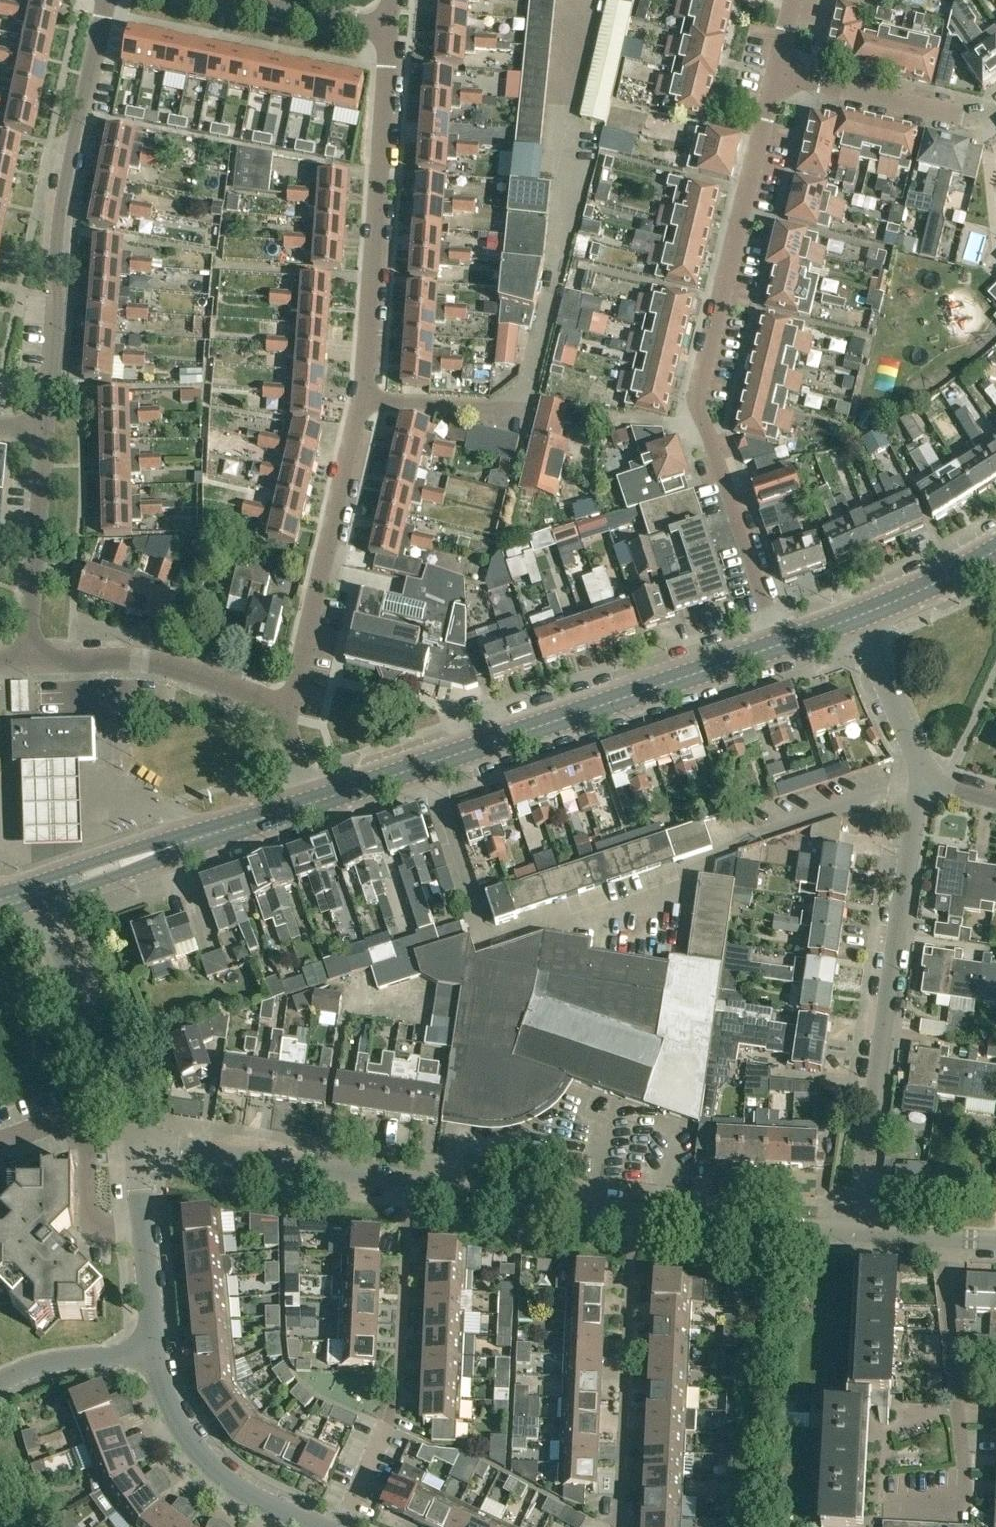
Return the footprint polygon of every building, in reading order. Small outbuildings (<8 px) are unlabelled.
[(30,2),(20,0),(19,4),(18,12),(28,14),(55,20),(60,0),(31,0),(30,2)] [(441,11),(469,14),(470,1),(478,2),(478,0),(442,0),(441,11)] [(531,6),(555,8),(556,0),(532,0),(531,6)] [(650,2),(649,2),(642,0),(640,0),(636,18),(645,20),(650,2)] [(679,9),(729,21),(734,2),(726,0),(690,0),(690,2),(681,0),(679,9)] [(989,46),(974,25),(975,19),(970,12),(970,9),(968,9),(967,8),(968,5),(965,5),(964,4),(965,2),(963,1),(962,0),(956,0),(953,13),(966,31),(995,73),(995,41),(989,46)] [(6,17),(9,2),(0,1),(0,16),(6,17)] [(6,17),(16,19),(15,23),(26,25),(23,37),(51,43),(55,20),(28,14),(18,12),(19,4),(9,2),(6,17)] [(608,2),(581,118),(607,123),(607,122),(635,6),(635,5),(608,2)] [(861,34),(862,27),(865,19),(859,18),(861,9),(840,4),(836,22),(834,31),(860,37),(861,34)] [(531,6),(530,18),(554,20),(555,8),(531,6)] [(876,20),(884,22),(887,10),(879,8),(876,20)] [(725,40),(729,21),(679,9),(676,19),(685,21),(683,30),(725,40)] [(891,74),(901,30),(891,28),(895,11),(887,10),(884,22),(883,26),(872,69),(891,74)] [(966,31),(953,13),(949,29),(955,36),(957,37),(973,58),(965,64),(984,89),(995,81),(995,73),(966,31)] [(912,33),(901,30),(891,74),(912,79),(921,36),(923,29),(925,16),(916,14),(912,33)] [(441,16),(439,40),(511,45),(517,46),(517,39),(498,37),(498,36),(486,36),(486,30),(477,29),(477,30),(468,30),(469,18),(441,16)] [(935,18),(925,16),(923,29),(932,31),(935,18)] [(530,18),(528,30),(552,32),(554,20),(530,18)] [(860,37),(855,57),(853,64),(872,69),(883,26),(874,24),(871,36),(861,34),(860,37)] [(528,30),(527,42),(551,44),(552,32),(528,30)] [(671,39),(669,47),(720,60),(725,40),(683,30),(680,41),(671,39)] [(130,31),(123,65),(145,70),(152,35),(130,31)] [(829,50),(838,53),(855,57),(860,37),(834,31),(829,50)] [(152,35),(145,70),(166,74),(173,39),(152,35)] [(931,83),(935,67),(938,53),(941,40),(930,37),(921,36),(912,79),(931,83)] [(11,46),(10,51),(8,58),(46,66),(51,43),(23,37),(21,48),(11,46)] [(173,39),(166,74),(187,78),(194,44),(173,39)] [(634,53),(637,41),(628,39),(625,50),(634,53)] [(511,52),(511,45),(439,40),(437,64),(465,66),(466,53),(474,53),(475,50),(511,52)] [(527,42),(526,53),(550,56),(551,44),(527,42)] [(194,44),(187,78),(208,83),(216,48),(194,44)] [(676,60),(673,69),(715,79),(720,60),(669,47),(667,57),(676,60)] [(216,48),(208,83),(230,87),(237,52),(216,48)] [(0,69),(1,63),(7,64),(6,70),(16,71),(14,83),(42,89),(46,66),(8,58),(10,51),(0,49),(0,69)] [(237,52),(230,87),(251,91),(258,57),(237,52)] [(952,53),(944,52),(943,57),(936,84),(950,88),(955,67),(949,66),(952,53)] [(525,61),(524,65),(549,68),(550,56),(526,53),(525,61)] [(258,57),(251,91),(272,96),(279,61),(258,57)] [(279,61),(272,96),(293,100),(300,65),(279,61)] [(300,65),(293,100),(314,104),(321,70),(300,65)] [(524,74),(523,77),(548,80),(549,68),(524,65),(524,74)] [(660,87),(711,98),(715,79),(673,69),(671,80),(662,78),(660,87)] [(321,70),(314,104),(335,109),(343,74),(321,70)] [(427,71),(425,95),(483,99),(483,91),(462,90),(463,85),(454,85),(455,73),(427,71)] [(343,74),(335,109),(357,113),(364,78),(343,74)] [(523,77),(522,89),(546,91),(548,80),(523,77)] [(14,83),(12,94),(2,92),(1,96),(0,102),(0,105),(9,107),(37,112),(42,89),(14,83)] [(706,119),(711,98),(660,87),(658,96),(666,98),(664,109),(706,119)] [(522,89),(521,101),(545,103),(546,91),(522,89)] [(496,100),(483,99),(425,95),(424,117),(451,119),(452,109),(461,109),(461,106),(496,108),(496,100)] [(521,101),(520,113),(544,115),(545,103),(521,101)] [(7,117),(5,129),(32,134),(37,112),(9,107),(0,105),(0,116),(7,117)] [(135,120),(137,110),(127,108),(125,118),(135,120)] [(137,110),(135,120),(144,122),(146,112),(137,110)] [(840,119),(832,150),(832,153),(842,155),(839,165),(849,167),(861,116),(842,111),(840,119)] [(520,113),(519,125),(543,127),(544,115),(520,113)] [(814,113),(806,144),(832,150),(840,119),(814,113)] [(177,128),(179,118),(170,116),(168,127),(177,128)] [(848,171),(845,183),(854,185),(860,160),(871,162),(882,121),(861,116),(849,167),(848,171)] [(177,128),(186,130),(188,120),(179,118),(177,128)] [(887,177),(902,126),(882,121),(871,162),(881,164),(878,174),(887,177)] [(423,122),(422,146),(491,151),(491,144),(459,142),(459,137),(450,136),(451,124),(423,122)] [(219,137),(221,126),(212,125),(210,135),(219,137)] [(519,125),(517,137),(542,139),(543,127),(519,125)] [(221,126),(219,137),(229,139),(231,128),(221,126)] [(920,130),(902,126),(887,177),(887,180),(883,195),(889,196),(894,178),(896,179),(899,168),(909,171),(911,160),(913,161),(920,130)] [(106,152),(162,162),(164,156),(143,152),(144,146),(136,144),(138,133),(111,127),(106,152)] [(624,133),(606,128),(601,149),(619,153),(624,133)] [(697,130),(697,131),(692,150),(737,161),(742,141),(703,131),(697,130)] [(253,143),(262,145),(264,135),(255,133),(253,143)] [(925,195),(935,198),(949,141),(941,139),(940,135),(933,134),(930,136),(928,135),(920,167),(931,170),(925,195)] [(273,137),(264,135),(262,145),(271,147),(273,137)] [(16,165),(21,141),(0,136),(0,162),(16,165)] [(517,137),(516,149),(541,151),(541,149),(542,139),(517,137)] [(662,138),(660,146),(672,149),(673,141),(662,138)] [(942,215),(945,200),(952,174),(976,180),(984,149),(967,145),(966,142),(960,140),(957,143),(949,141),(935,198),(931,213),(942,215)] [(673,141),(672,149),(683,152),(684,148),(685,144),(673,141)] [(295,152),(304,154),(306,143),(297,142),(295,152)] [(306,143),(304,154),(313,155),(315,145),(306,143)] [(799,172),(816,176),(826,178),(832,153),(832,150),(806,144),(799,172)] [(514,153),(491,151),(422,146),(420,170),(447,172),(448,160),(457,161),(457,156),(478,158),(478,161),(491,162),(492,159),(514,160),(514,153)] [(238,148),(234,189),(269,192),(273,154),(238,148)] [(335,160),(337,150),(327,148),(325,158),(335,160)] [(503,304),(536,313),(544,269),(552,188),(538,187),(541,151),(516,149),(507,240),(506,251),(505,265),(507,265),(503,304)] [(692,150),(687,170),(732,181),(737,161),(692,150)] [(101,175),(115,178),(114,182),(128,185),(131,168),(140,170),(141,165),(161,169),(162,162),(106,152),(101,175)] [(615,159),(607,157),(604,169),(612,171),(615,159)] [(11,188),(16,165),(0,162),(0,186),(11,188)] [(320,197),(348,199),(349,175),(322,173),(321,185),(310,185),(310,189),(289,188),(289,195),(320,197)] [(128,185),(114,182),(115,178),(101,175),(95,203),(153,214),(171,218),(173,209),(154,205),(153,206),(133,202),(134,197),(125,195),(128,185)] [(419,178),(418,202),(475,206),(476,199),(455,198),(455,192),(446,192),(447,180),(419,178)] [(668,187),(677,189),(675,198),(717,209),(721,191),(670,178),(668,187)] [(882,195),(883,195),(887,180),(879,178),(876,190),(883,192),(882,195)] [(798,179),(793,200),(844,211),(846,202),(835,200),(838,189),(828,186),(798,179)] [(607,203),(611,185),(600,182),(596,200),(607,203)] [(11,188),(0,186),(0,210),(6,211),(11,188)] [(227,195),(225,210),(239,212),(241,196),(227,195)] [(346,223),(348,199),(320,197),(289,195),(288,202),(308,203),(308,208),(319,209),(318,221),(346,223)] [(663,209),(661,216),(712,229),(717,209),(675,198),(672,211),(663,209)] [(844,211),(793,200),(788,219),(818,227),(829,229),(832,219),(842,222),(844,211)] [(475,213),(475,206),(418,202),(416,226),(443,228),(444,216),(453,216),(454,212),(475,213)] [(151,219),(153,214),(95,203),(91,225),(118,230),(121,219),(129,220),(130,215),(151,219)] [(212,215),(222,216),(224,204),(214,203),(212,215)] [(905,206),(893,203),(888,222),(900,225),(905,206)] [(595,208),(587,206),(584,218),(592,220),(595,208)] [(659,227),(668,229),(665,239),(707,249),(712,229),(661,216),(659,227)] [(581,232),(590,234),(599,236),(602,224),(583,220),(581,232)] [(344,246),(346,223),(318,221),(318,231),(307,231),(306,235),(285,234),(285,241),(317,244),(344,246)] [(884,244),(896,246),(899,236),(901,227),(888,224),(884,244)] [(818,235),(801,231),(778,225),(773,246),(824,259),(827,249),(816,246),(818,235)] [(415,230),(414,254),(471,258),(472,250),(451,249),(451,244),(442,243),(443,232),(415,230)] [(590,234),(581,232),(579,232),(574,257),(584,260),(590,234)] [(923,241),(899,236),(896,246),(895,250),(897,251),(920,255),(923,241)] [(133,253),(124,253),(124,241),(97,238),(95,262),(153,267),(160,267),(160,261),(153,261),(153,258),(133,258),(133,253)] [(489,239),(488,250),(506,251),(507,240),(489,239)] [(707,249),(665,239),(663,249),(654,247),(651,257),(702,270),(707,249)] [(305,254),(316,255),(315,268),(343,270),(344,246),(317,244),(285,241),(284,248),(305,250),(305,254)] [(592,244),(589,256),(600,258),(603,246),(592,244)] [(768,265),(776,267),(808,276),(811,265),(822,268),(824,259),(773,246),(768,265)] [(887,252),(879,250),(876,262),(868,260),(866,267),(881,271),(883,264),(884,264),(887,252)] [(471,258),(414,254),(412,277),(439,279),(440,267),(459,268),(460,262),(471,263),(471,258)] [(649,265),(658,267),(655,279),(697,289),(702,270),(651,257),(649,265)] [(153,274),(153,267),(95,262),(93,285),(121,288),(122,277),(131,277),(131,274),(153,274)] [(776,267),(771,287),(815,298),(817,289),(819,278),(808,276),(776,267)] [(587,271),(582,290),(591,292),(596,273),(587,271)] [(870,290),(884,294),(889,273),(880,271),(878,279),(872,277),(869,290),(870,290)] [(270,298),(331,302),(332,279),(304,277),(303,289),(292,288),(292,292),(271,291),(270,298)] [(91,309),(119,311),(127,312),(149,313),(149,306),(129,305),(129,300),(120,300),(121,288),(93,285),(91,309)] [(411,285),(409,310),(468,314),(468,306),(455,305),(456,299),(447,299),(438,299),(438,287),(411,285)] [(813,307),(815,298),(771,287),(767,307),(810,317),(813,307)] [(641,297),(640,304),(690,318),(695,298),(653,288),(651,299),(641,297)] [(561,305),(577,310),(581,294),(565,290),(561,305)] [(872,311),(880,313),(884,294),(870,290),(866,305),(873,307),(872,311)] [(845,310),(847,300),(846,300),(846,297),(839,295),(838,298),(823,295),(820,304),(845,310)] [(331,302),(270,298),(241,296),(240,303),(270,304),(270,306),(291,307),(291,311),(302,312),(301,324),(329,326),(331,302)] [(497,304),(485,303),(484,313),(499,314),(500,306),(497,306),(497,304)] [(503,304),(500,327),(497,365),(516,368),(521,329),(532,330),(536,313),(503,304)] [(644,327),(685,337),(690,318),(640,304),(637,315),(647,317),(644,327)] [(594,314),(577,310),(561,305),(556,325),(589,333),(594,314)] [(117,334),(119,311),(91,309),(89,332),(117,334)] [(468,321),(468,314),(409,310),(408,334),(435,336),(436,323),(445,323),(446,319),(468,321)] [(149,321),(149,313),(127,312),(127,320),(149,321)] [(765,314),(760,334),(811,345),(813,338),(802,335),(805,324),(765,314)] [(327,349),(329,326),(301,324),(300,335),(290,334),(289,339),(268,338),(267,345),(299,347),(327,349)] [(562,327),(557,348),(565,350),(578,353),(579,353),(583,333),(562,327)] [(632,335),(629,344),(680,356),(685,337),(644,327),(641,338),(632,335)] [(116,346),(117,334),(89,332),(87,356),(115,358),(124,359),(145,360),(146,353),(125,352),(125,347),(116,346)] [(809,356),(811,345),(760,334),(755,355),(796,363),(798,353),(809,356)] [(867,341),(852,337),(848,353),(862,357),(867,341)] [(434,340),(407,338),(406,361),(464,365),(464,357),(443,356),(443,351),(434,351),(434,340)] [(676,375),(680,356),(629,344),(627,354),(637,356),(635,366),(676,375)] [(288,358),(298,358),(297,371),(325,373),(327,349),(299,347),(267,345),(267,353),(289,353),(288,358)] [(561,365),(565,350),(557,348),(553,363),(561,365)] [(755,355),(750,373),(802,385),(804,377),(793,374),(796,363),(755,355)] [(85,380),(113,382),(115,358),(87,356),(85,380)] [(851,356),(848,369),(859,371),(862,359),(851,356)] [(124,359),(123,366),(145,367),(145,360),(124,359)] [(463,372),(464,365),(406,361),(404,385),(431,387),(432,375),(441,375),(441,371),(463,372)] [(985,361),(978,367),(983,374),(991,368),(985,361)] [(552,366),(550,374),(562,377),(564,369),(552,366)] [(622,374),(620,382),(671,394),(676,375),(635,366),(632,377),(622,374)] [(203,369),(180,370),(180,384),(203,383),(203,369)] [(324,397),(325,373),(297,371),(297,381),(286,381),(285,385),(265,384),(264,392),(296,395),(324,397)] [(802,385),(750,373),(745,392),(786,402),(788,392),(799,395),(802,385)] [(987,379),(980,385),(995,404),(995,390),(987,379)] [(665,416),(671,394),(620,382),(618,392),(628,395),(625,404),(637,407),(636,408),(665,416)] [(995,479),(995,439),(995,437),(987,442),(962,402),(966,399),(956,383),(941,393),(968,434),(975,446),(979,453),(995,479)] [(181,391),(181,402),(202,402),(202,391),(181,391)] [(102,393),(102,415),(160,414),(165,414),(165,409),(160,409),(160,408),(140,408),(140,404),(130,405),(130,392),(102,393)] [(284,405),(295,406),(294,418),(322,420),(324,397),(296,395),(264,392),(264,399),(284,400),(284,405)] [(745,392),(740,413),(792,426),(794,416),(783,413),(786,402),(745,392)] [(543,401),(534,437),(522,489),(557,497),(570,445),(560,443),(565,423),(575,426),(579,410),(543,401)] [(849,416),(851,404),(839,401),(836,414),(849,416)] [(922,409),(929,420),(935,416),(929,405),(922,409)] [(792,426),(740,413),(736,432),(776,442),(778,432),(790,434),(792,426)] [(161,422),(160,414),(102,415),(103,439),(131,438),(131,428),(140,427),(140,424),(161,422)] [(404,416),(398,440),(455,453),(457,446),(436,441),(437,437),(428,435),(430,422),(404,416)] [(896,421),(884,428),(890,439),(902,432),(896,421)] [(292,447),(319,454),(324,430),(298,424),(297,425),(285,422),(283,434),(276,432),(275,437),(249,431),(248,437),(292,447)] [(468,442),(472,427),(457,424),(453,439),(468,442)] [(466,450),(478,453),(484,429),(472,426),(472,427),(468,442),(466,450)] [(917,426),(907,432),(913,442),(923,436),(917,426)] [(849,429),(837,427),(836,435),(848,437),(849,429)] [(630,466),(632,472),(682,457),(676,438),(666,442),(662,430),(631,428),(642,462),(630,466)] [(496,432),(484,429),(478,453),(489,456),(496,432)] [(882,430),(862,440),(871,457),(890,447),(882,430)] [(489,456),(501,458),(507,434),(496,432),(489,456)] [(520,438),(507,434),(501,458),(510,461),(515,462),(520,438)] [(289,459),(286,470),(313,477),(319,454),(292,447),(248,437),(246,444),(278,452),(277,456),(289,459)] [(103,463),(162,461),(162,454),(141,455),(140,451),(131,451),(131,438),(103,439),(103,463)] [(755,460),(762,484),(752,487),(766,531),(780,527),(788,524),(797,521),(804,518),(798,500),(803,499),(791,463),(779,467),(775,454),(773,446),(746,438),(738,441),(744,463),(755,460)] [(454,460),(455,453),(398,440),(393,463),(420,469),(422,458),(431,460),(432,456),(454,460)] [(945,511),(953,506),(918,450),(913,443),(906,448),(928,484),(917,492),(933,518),(935,517),(937,520),(947,513),(945,511)] [(958,466),(946,473),(928,444),(918,450),(953,506),(961,501),(962,503),(973,497),(971,495),(974,492),(958,466)] [(988,484),(995,479),(979,453),(958,466),(974,492),(978,490),(979,493),(990,486),(988,484)] [(629,510),(639,507),(688,493),(683,479),(689,477),(682,457),(632,472),(633,474),(619,479),(629,510)] [(510,461),(501,458),(500,470),(491,472),(489,484),(508,488),(510,461)] [(162,468),(162,461),(103,463),(104,486),(132,486),(132,475),(141,475),(141,470),(162,468)] [(307,500),(313,477),(286,470),(254,463),(252,473),(284,481),(281,493),(307,500)] [(393,463),(388,486),(444,499),(446,492),(425,487),(427,482),(417,480),(420,469),(393,463)] [(882,484),(887,496),(891,503),(903,532),(911,528),(912,531),(923,526),(922,524),(924,523),(911,494),(910,495),(901,476),(890,481),(887,474),(879,477),(882,484)] [(873,488),(881,484),(878,475),(870,479),(873,488)] [(882,484),(874,488),(879,499),(887,496),(882,484)] [(104,510),(163,509),(162,502),(142,502),(141,497),(132,498),(132,486),(104,486),(104,510)] [(442,506),(444,499),(388,486),(383,509),(409,515),(412,503),(421,505),(422,501),(442,506)] [(661,571),(676,614),(676,615),(729,598),(694,491),(688,493),(639,507),(650,540),(661,571)] [(307,500),(281,493),(278,504),(267,501),(266,507),(246,501),(244,508),(275,516),(302,522),(307,500)] [(848,556),(857,553),(845,524),(834,500),(831,493),(823,497),(836,527),(822,533),(835,562),(837,561),(838,564),(850,559),(848,556)] [(834,500),(845,524),(857,553),(865,549),(866,552),(877,547),(876,544),(880,542),(867,514),(854,519),(844,496),(834,500)] [(894,536),(903,532),(891,503),(867,514),(880,542),(883,541),(885,543),(896,539),(894,536)] [(296,545),(302,522),(275,516),(244,508),(242,515),(263,521),(262,524),(272,527),(270,539),(296,545)] [(163,516),(163,509),(104,510),(105,534),(133,534),(133,522),(143,521),(143,517),(163,516)] [(383,509),(377,532),(434,546),(436,537),(415,532),(416,528),(407,526),(409,515),(383,509)] [(792,536),(795,543),(805,573),(813,570),(814,573),(826,569),(825,566),(827,565),(816,535),(803,539),(797,521),(788,524),(792,536)] [(591,539),(585,522),(577,525),(582,542),(591,539)] [(795,543),(792,536),(788,524),(780,527),(786,545),(773,550),(783,580),(784,580),(785,582),(797,579),(796,576),(805,573),(795,543)] [(543,548),(537,531),(527,535),(532,548),(533,551),(543,548)] [(432,551),(434,546),(377,532),(372,555),(379,556),(376,568),(415,577),(419,577),(423,560),(405,556),(407,551),(410,551),(411,546),(432,551)] [(206,552),(217,556),(221,557),(227,540),(211,535),(206,552)] [(528,540),(503,546),(508,565),(526,560),(530,575),(533,584),(542,581),(533,551),(532,548),(530,548),(528,540)] [(636,598),(646,629),(666,623),(664,618),(676,614),(661,571),(650,540),(629,547),(645,595),(636,598)] [(81,595),(102,602),(122,547),(115,545),(108,564),(104,563),(101,572),(90,568),(81,595)] [(102,602),(124,610),(133,583),(123,580),(126,570),(122,569),(129,549),(122,547),(102,602)] [(124,610),(146,617),(165,563),(169,551),(163,549),(153,579),(137,573),(133,583),(124,610)] [(165,563),(146,617),(170,626),(179,599),(167,595),(170,586),(166,585),(172,565),(165,563)] [(285,609),(263,604),(270,575),(237,568),(230,597),(250,602),(247,616),(253,617),(248,639),(261,643),(263,647),(268,648),(272,646),(276,646),(285,609)] [(468,634),(464,580),(431,568),(425,585),(411,582),(407,601),(363,591),(355,626),(346,661),(348,662),(348,661),(386,670),(384,678),(397,681),(399,673),(418,677),(418,678),(424,680),(425,679),(440,682),(440,683),(441,683),(441,682),(467,689),(478,685),(477,682),(475,678),(470,665),(469,643),(468,634)] [(594,575),(600,593),(615,639),(638,631),(627,597),(613,601),(609,590),(602,569),(593,572),(594,575)] [(593,647),(615,639),(600,593),(594,575),(583,579),(595,617),(585,620),(583,621),(592,647),(593,647)] [(581,622),(568,627),(557,593),(548,596),(552,609),(551,609),(567,656),(592,647),(583,621),(581,622)] [(545,663),(567,656),(551,609),(544,611),(545,615),(531,620),(536,637),(545,663)] [(498,624),(515,673),(537,666),(521,617),(509,621),(498,624)] [(487,628),(468,634),(469,643),(470,665),(475,678),(489,673),(492,681),(515,673),(498,624),(487,628)] [(30,712),(29,681),(11,682),(12,712),(30,712)] [(768,694),(778,723),(779,727),(787,725),(786,720),(801,716),(791,686),(768,694)] [(846,727),(860,722),(851,693),(827,700),(837,729),(838,734),(847,731),(846,727)] [(768,726),(770,731),(779,727),(778,723),(768,694),(745,701),(755,731),(768,726)] [(838,734),(837,729),(827,700),(804,708),(814,737),(828,732),(830,737),(838,734)] [(745,701),(722,709),(732,738),(755,731),(745,701)] [(709,746),(732,738),(722,709),(699,716),(709,746)] [(694,718),(671,725),(681,756),(704,748),(694,718)] [(33,723),(12,724),(13,735),(14,764),(25,764),(34,763),(76,762),(94,761),(93,730),(93,722),(89,722),(33,724),(33,723)] [(658,763),(681,756),(671,725),(648,733),(658,763)] [(781,732),(784,743),(791,741),(788,730),(781,732)] [(871,745),(880,741),(874,730),(866,733),(871,745)] [(781,732),(771,735),(775,746),(784,743),(781,732)] [(648,733),(625,740),(635,771),(642,790),(651,787),(644,768),(658,763),(648,733)] [(840,739),(831,742),(835,754),(844,751),(840,739)] [(642,790),(635,771),(625,740),(602,748),(612,778),(626,774),(633,793),(642,790)] [(748,756),(744,743),(735,746),(739,759),(748,756)] [(735,746),(726,749),(730,762),(739,759),(735,746)] [(597,750),(574,758),(584,788),(607,780),(597,750)] [(584,788),(574,758),(551,765),(561,795),(584,788)] [(695,759),(683,763),(687,777),(699,773),(695,759)] [(34,763),(25,764),(27,802),(29,848),(79,846),(77,801),(76,762),(34,763)] [(679,779),(687,777),(683,763),(674,766),(679,779)] [(538,803),(561,795),(551,765),(528,773),(538,803)] [(819,785),(828,782),(825,773),(824,770),(815,773),(819,785)] [(516,811),(538,803),(528,773),(505,780),(516,811)] [(812,787),(819,785),(815,773),(807,775),(812,787)] [(800,777),(804,789),(808,788),(812,787),(807,775),(804,776),(800,777)] [(804,789),(800,777),(792,780),(796,792),(804,789)] [(792,780),(784,783),(788,794),(796,792),(792,780)] [(780,797),(788,794),(784,783),(776,785),(780,797)] [(773,799),(780,797),(776,785),(769,787),(773,799)] [(598,805),(594,793),(586,796),(590,808),(598,805)] [(586,796),(577,799),(581,811),(590,808),(586,796)] [(502,826),(513,822),(505,797),(491,802),(490,798),(480,801),(490,829),(493,840),(497,851),(500,860),(501,862),(508,859),(505,849),(506,848),(502,838),(506,837),(502,826)] [(490,829),(480,801),(471,804),(473,808),(459,812),(470,846),(486,841),(486,842),(485,842),(489,854),(491,853),(494,862),(500,860),(497,851),(493,840),(490,829)] [(707,803),(697,806),(702,820),(711,817),(707,803)] [(550,808),(541,811),(545,822),(554,819),(550,808)] [(417,809),(398,815),(422,888),(431,886),(422,856),(419,847),(427,844),(428,843),(417,809)] [(536,825),(545,822),(541,811),(533,814),(536,825)] [(435,926),(422,888),(398,815),(380,821),(386,840),(391,856),(401,852),(405,867),(398,869),(418,931),(416,932),(417,937),(416,937),(421,951),(421,953),(441,946),(435,926)] [(813,828),(811,838),(840,842),(843,818),(842,818),(813,828)] [(715,850),(705,823),(669,835),(488,894),(498,925),(519,918),(519,914),(715,850)] [(383,857),(373,824),(354,830),(372,884),(378,903),(380,908),(388,905),(374,861),(383,857)] [(660,824),(652,827),(656,837),(663,834),(660,824)] [(652,827),(644,829),(647,840),(656,837),(652,827)] [(639,842),(647,840),(644,829),(636,832),(639,842)] [(354,830),(350,831),(336,836),(346,869),(356,866),(369,906),(378,903),(372,884),(354,830)] [(636,832),(628,835),(631,845),(639,842),(636,832)] [(582,835),(573,838),(581,858),(594,853),(588,836),(583,838),(582,835)] [(623,848),(631,845),(628,835),(620,837),(623,848)] [(623,848),(620,837),(612,840),(615,850),(623,848)] [(338,867),(333,854),(328,839),(309,845),(333,916),(341,913),(327,870),(338,867)] [(612,840),(603,842),(607,853),(615,850),(612,840)] [(599,856),(607,853),(603,842),(596,845),(599,856)] [(428,847),(430,853),(436,871),(448,868),(440,843),(428,847)] [(333,916),(309,845),(289,852),(298,880),(310,876),(322,914),(330,912),(332,916),(333,916)] [(814,871),(824,872),(850,876),(854,852),(827,848),(826,859),(800,855),(798,875),(813,877),(814,871)] [(950,939),(961,941),(962,928),(965,910),(966,901),(970,875),(967,874),(969,857),(949,853),(949,850),(941,849),(938,871),(941,871),(938,897),(952,899),(948,926),(938,925),(936,937),(950,939)] [(288,869),(283,853),(264,860),(282,912),(286,924),(291,940),(300,937),(284,887),(294,884),(288,869)] [(995,905),(995,869),(977,866),(979,854),(970,853),(969,857),(967,874),(970,875),(966,901),(965,910),(978,912),(979,903),(995,905)] [(463,1001),(461,1012),(459,1023),(458,1034),(446,1110),(471,1113),(470,1121),(482,1123),(493,1124),(502,1123),(511,1122),(522,1120),(539,1112),(547,1107),(560,1093),(562,1091),(568,1079),(700,1123),(710,1059),(715,1030),(716,1023),(719,1002),(739,855),(717,865),(715,880),(702,878),(690,962),(672,959),(671,965),(592,953),(594,941),(547,934),(476,957),(471,942),(472,936),(441,946),(421,953),(418,954),(425,977),(438,984),(441,985),(465,989),(463,1001)] [(282,912),(264,860),(245,866),(250,881),(256,897),(264,920),(272,917),(276,928),(286,924),(282,912)] [(739,860),(735,890),(752,892),(752,890),(757,891),(760,863),(739,860)] [(250,900),(240,868),(220,874),(238,927),(250,952),(259,947),(250,922),(248,923),(241,903),(250,900)] [(847,901),(850,876),(824,872),(814,871),(813,877),(798,875),(796,883),(822,887),(820,897),(847,901)] [(220,874),(202,880),(219,934),(238,927),(220,874)] [(752,892),(735,890),(732,917),(738,918),(739,906),(750,907),(752,892)] [(815,929),(843,933),(846,908),(819,905),(815,929)] [(802,921),(792,920),(790,932),(806,934),(806,928),(813,929),(815,915),(803,913),(802,921)] [(156,981),(164,978),(175,974),(171,962),(178,960),(173,948),(195,940),(186,914),(165,922),(164,919),(134,929),(147,970),(152,968),(156,981)] [(774,930),(790,932),(792,920),(776,917),(774,930)] [(287,926),(276,930),(280,942),(291,939),(287,926)] [(972,930),(962,928),(961,941),(970,942),(972,930)] [(839,958),(843,933),(815,929),(812,954),(839,958)] [(421,951),(416,937),(394,945),(398,958),(421,951)] [(245,945),(233,950),(237,961),(249,956),(245,945)] [(375,966),(398,958),(394,945),(371,952),(375,966)] [(728,945),(724,974),(738,976),(749,978),(750,963),(752,949),(728,945)] [(927,947),(926,958),(924,969),(927,969),(923,994),(953,998),(956,972),(953,972),(955,962),(956,954),(936,950),(936,948),(927,947)] [(229,971),(222,950),(202,957),(209,978),(229,971)] [(956,954),(955,962),(953,972),(956,972),(953,998),(982,1003),(986,977),(982,976),(984,966),(963,963),(965,952),(957,951),(956,954)] [(371,952),(348,959),(353,973),(375,966),(371,952)] [(353,973),(348,959),(347,959),(345,953),(324,960),(330,980),(353,973)] [(412,981),(425,977),(418,954),(405,958),(412,981)] [(984,966),(982,976),(986,977),(982,1003),(995,1005),(995,968),(992,967),(994,956),(985,955),(984,966)] [(403,984),(412,981),(405,958),(399,960),(395,961),(403,984)] [(770,981),(801,985),(807,986),(835,990),(838,965),(797,960),(796,970),(772,966),(770,981)] [(393,987),(403,984),(395,961),(385,964),(393,987)] [(322,963),(302,969),(309,988),(328,981),(322,963)] [(382,990),(393,987),(385,964),(374,967),(382,990)] [(724,974),(720,1002),(742,1005),(744,994),(736,993),(737,982),(738,976),(724,974)] [(273,998),(285,995),(282,985),(279,975),(264,981),(267,986),(273,998)] [(304,978),(282,985),(285,995),(286,994),(286,995),(307,988),(304,978)] [(439,998),(463,1001),(465,989),(441,985),(439,998)] [(831,1014),(835,990),(807,986),(805,1000),(799,999),(798,1010),(831,1014)] [(299,1013),(314,1006),(316,991),(315,989),(293,999),(299,1013)] [(342,994),(316,991),(313,1013),(340,1016),(342,994)] [(438,1009),(461,1012),(463,1001),(439,998),(438,1009)] [(826,1047),(830,1022),(803,1018),(801,1028),(771,1024),(773,1010),(742,1005),(720,1002),(719,1002),(716,1023),(715,1030),(768,1038),(799,1043),(826,1047)] [(436,1020),(459,1023),(461,1012),(438,1009),(436,1020)] [(210,1068),(212,1068),(204,1043),(214,1038),(226,1039),(228,1022),(230,1013),(197,1024),(200,1031),(172,1040),(184,1077),(197,1073),(199,1077),(203,1079),(210,1076),(212,1072),(210,1068)] [(946,1036),(948,1022),(923,1018),(921,1033),(946,1036)] [(434,1031),(458,1034),(459,1023),(436,1020),(434,1031)] [(269,1066),(255,1064),(250,1095),(274,1098),(278,1067),(282,1038),(283,1031),(274,1030),(269,1066)] [(787,1065),(796,1067),(823,1071),(826,1047),(799,1043),(768,1038),(715,1030),(710,1059),(737,1062),(739,1047),(766,1050),(766,1052),(789,1055),(787,1065)] [(247,1038),(245,1052),(255,1053),(257,1040),(247,1038)] [(290,1101),(301,1102),(305,1071),(309,1046),(299,1044),(300,1040),(282,1038),(278,1067),(274,1098),(290,1101)] [(369,1055),(371,1040),(361,1039),(359,1053),(369,1055)] [(909,1092),(939,1096),(943,1071),(940,1070),(941,1060),(942,1052),(920,1049),(921,1044),(913,1043),(910,1066),(913,1067),(909,1092)] [(995,1059),(995,1046),(989,1045),(988,1057),(995,1059)] [(942,1052),(941,1060),(940,1070),(943,1071),(939,1096),(968,1100),(971,1075),(968,1074),(969,1064),(949,1061),(950,1049),(943,1048),(942,1052)] [(322,1063),(332,1064),(334,1051),(324,1049),(322,1063)] [(960,1057),(970,1059),(971,1050),(961,1049),(960,1057)] [(969,1064),(968,1074),(971,1075),(968,1100),(966,1112),(995,1116),(995,1109),(995,1068),(977,1065),(979,1053),(971,1052),(969,1064)] [(369,1067),(367,1081),(362,1112),(389,1116),(393,1085),(397,1063),(394,1062),(395,1054),(383,1053),(381,1069),(369,1067)] [(352,1111),(362,1112),(367,1081),(369,1067),(371,1056),(359,1055),(356,1079),(342,1077),(337,1108),(352,1111)] [(397,1063),(393,1085),(389,1116),(414,1120),(418,1088),(420,1076),(423,1058),(410,1056),(409,1064),(397,1063)] [(718,1163),(744,1165),(746,1133),(710,1131),(711,1125),(716,1091),(720,1090),(724,1086),(728,1080),(730,1074),(730,1070),(729,1066),(727,1062),(711,1059),(698,1149),(709,1150),(709,1158),(718,1158),(718,1163)] [(225,1091),(250,1095),(255,1064),(229,1060),(225,1091)] [(771,1067),(746,1064),(746,1097),(767,1098),(768,1079),(771,1079),(771,1067)] [(451,1068),(440,1066),(438,1078),(447,1080),(449,1080),(451,1068)] [(305,1071),(301,1102),(315,1105),(319,1105),(327,1106),(332,1075),(330,1075),(320,1074),(305,1071)] [(420,1076),(418,1088),(414,1120),(440,1124),(445,1092),(447,1080),(438,1078),(420,1076)] [(796,1093),(797,1081),(795,1081),(780,1079),(780,1093),(796,1093)] [(821,1083),(797,1081),(796,1093),(820,1094),(821,1083)] [(826,1098),(824,1113),(840,1115),(842,1100),(826,1098)] [(746,1133),(744,1165),(768,1166),(769,1134),(771,1112),(759,1112),(758,1134),(746,1133)] [(769,1134),(768,1166),(793,1168),(794,1136),(795,1125),(779,1124),(779,1113),(771,1112),(769,1134)] [(795,1125),(794,1136),(793,1168),(824,1169),(825,1153),(819,1153),(820,1137),(818,1137),(818,1126),(795,1125)] [(98,1297),(103,1291),(72,1259),(72,1245),(61,1233),(73,1223),(73,1225),(74,1225),(74,1164),(73,1164),(72,1166),(46,1173),(46,1171),(44,1171),(44,1186),(24,1186),(24,1185),(10,1185),(10,1187),(20,1187),(20,1197),(4,1212),(2,1210),(0,1213),(0,1288),(14,1302),(12,1304),(28,1320),(28,1321),(38,1331),(39,1330),(32,1323),(40,1316),(61,1315),(61,1318),(84,1318),(84,1319),(98,1319),(98,1317),(89,1317),(89,1307),(98,1297)] [(923,1201),(925,1179),(892,1178),(891,1200),(923,1201)] [(185,1215),(188,1238),(224,1234),(222,1213),(225,1212),(225,1211),(186,1215),(186,1210),(185,1210),(185,1215)] [(300,1243),(299,1222),(285,1220),(285,1243),(300,1243)] [(265,1236),(279,1236),(279,1226),(265,1226),(265,1236)] [(343,1256),(379,1257),(381,1230),(379,1230),(379,1234),(330,1232),(329,1255),(343,1256)] [(224,1234),(188,1238),(189,1259),(226,1256),(224,1234)] [(279,1236),(265,1236),(265,1246),(279,1246),(279,1236)] [(431,1268),(467,1270),(468,1248),(471,1249),(471,1247),(433,1246),(433,1241),(432,1241),(431,1268)] [(226,1256),(189,1259),(192,1281),(228,1277),(228,1276),(231,1273),(232,1269),(231,1262),(230,1259),(226,1256)] [(343,1256),(342,1277),(378,1279),(379,1257),(343,1256)] [(920,1274),(920,1260),(900,1259),(900,1273),(920,1274)] [(266,1274),(280,1274),(280,1264),(265,1264),(266,1274)] [(556,1290),(567,1290),(604,1292),(605,1264),(604,1264),(604,1269),(566,1268),(557,1267),(556,1290)] [(286,1266),(286,1276),(300,1276),(300,1265),(286,1266)] [(515,1266),(501,1265),(501,1275),(515,1276),(515,1266)] [(431,1268),(430,1290),(466,1292),(467,1270),(431,1268)] [(893,1358),(898,1270),(862,1268),(856,1390),(848,1390),(847,1407),(829,1406),(823,1526),(857,1526),(863,1408),(879,1409),(880,1423),(884,1423),(890,1423),(893,1358)] [(657,1278),(656,1301),(692,1302),(693,1281),(696,1281),(696,1280),(658,1278),(658,1273),(657,1273),(657,1278)] [(280,1274),(266,1274),(266,1284),(280,1284),(280,1274)] [(286,1276),(286,1298),(300,1297),(300,1276),(286,1276)] [(230,1299),(228,1277),(192,1281),(194,1302),(230,1299)] [(342,1277),(341,1299),(377,1301),(378,1279),(342,1277)] [(977,1312),(992,1313),(994,1279),(968,1277),(968,1288),(954,1287),(957,1321),(955,1321),(957,1333),(965,1333),(964,1321),(976,1322),(977,1312)] [(534,1289),(535,1279),(520,1278),(520,1288),(534,1289)] [(500,1293),(514,1294),(514,1284),(500,1283),(500,1293)] [(470,1295),(466,1292),(430,1290),(429,1312),(465,1313),(470,1311),(472,1306),(472,1299),(470,1295)] [(567,1290),(566,1312),(603,1314),(604,1292),(567,1290)] [(739,1309),(740,1298),(726,1298),(725,1308),(739,1309)] [(194,1302),(196,1324),(232,1320),(230,1299),(194,1302)] [(340,1321),(376,1322),(377,1301),(341,1299),(340,1321)] [(519,1310),(533,1311),(534,1301),(519,1300),(519,1310)] [(691,1324),(692,1302),(656,1301),(655,1322),(691,1324)] [(513,1304),(499,1303),(499,1315),(513,1315),(513,1304)] [(266,1307),(266,1317),(280,1317),(280,1307),(266,1307)] [(287,1309),(287,1319),(301,1319),(301,1309),(287,1309)] [(533,1321),(533,1311),(519,1310),(518,1320),(533,1321)] [(464,1335),(465,1313),(429,1312),(428,1333),(464,1335)] [(602,1335),(603,1314),(566,1312),(565,1334),(602,1335)] [(725,1316),(724,1326),(739,1326),(739,1316),(725,1316)] [(281,1327),(280,1317),(266,1317),(266,1327),(281,1327)] [(301,1319),(287,1319),(287,1329),(301,1329),(301,1319)] [(234,1342),(232,1320),(196,1324),(198,1345),(234,1342)] [(340,1321),(339,1342),(375,1344),(376,1322),(340,1321)] [(655,1322),(654,1344),(690,1346),(691,1324),(655,1322)] [(512,1327),(498,1326),(498,1336),(512,1337),(512,1327)] [(739,1326),(724,1326),(724,1336),(738,1337),(739,1326)] [(280,1333),(266,1334),(267,1348),(282,1346),(280,1333)] [(428,1333),(427,1355),(463,1356),(464,1335),(428,1333)] [(565,1334),(565,1355),(601,1357),(602,1335),(565,1334)] [(511,1347),(512,1337),(498,1336),(497,1346),(511,1347)] [(940,1336),(925,1337),(926,1354),(941,1353),(940,1336)] [(198,1345),(200,1367),(236,1363),(234,1342),(198,1345)] [(328,1364),(335,1364),(373,1366),(373,1371),(374,1371),(375,1344),(339,1342),(329,1342),(328,1364)] [(517,1353),(531,1354),(532,1344),(517,1343),(517,1353)] [(654,1344),(653,1366),(689,1367),(690,1346),(654,1344)] [(282,1346),(267,1348),(269,1358),(283,1356),(282,1346)] [(517,1353),(516,1363),(531,1364),(531,1354),(517,1353)] [(427,1355),(426,1376),(462,1378),(463,1356),(427,1355)] [(564,1377),(600,1378),(601,1357),(565,1355),(564,1377)] [(510,1370),(511,1359),(497,1359),(496,1369),(510,1370)] [(723,1359),(722,1369),(737,1370),(737,1360),(723,1359)] [(297,1371),(311,1371),(311,1361),(297,1361),(297,1371)] [(238,1383),(236,1363),(200,1367),(202,1396),(238,1383)] [(278,1379),(290,1371),(284,1363),(272,1371),(278,1379)] [(688,1389),(689,1367),(653,1366),(652,1387),(688,1389)] [(722,1379),(736,1380),(737,1370),(722,1369),(722,1379)] [(290,1371),(278,1379),(284,1387),(296,1379),(290,1371)] [(942,1390),(942,1372),(928,1372),(927,1389),(942,1390)] [(461,1400),(462,1378),(426,1376),(425,1398),(461,1400)] [(564,1377),(563,1378),(568,1378),(567,1397),(563,1397),(563,1398),(599,1400),(600,1378),(564,1377)] [(496,1380),(495,1390),(509,1390),(510,1380),(496,1380)] [(202,1396),(220,1421),(249,1399),(238,1383),(202,1396)] [(298,1401),(307,1390),(300,1384),(290,1394),(298,1401)] [(77,1424),(112,1411),(103,1389),(100,1386),(97,1385),(93,1387),(93,1393),(69,1402),(77,1424)] [(516,1386),(515,1396),(529,1397),(530,1387),(516,1386)] [(65,1387),(53,1389),(55,1400),(67,1398),(65,1387)] [(652,1387),(651,1409),(687,1411),(688,1389),(652,1387)] [(307,1390),(298,1401),(305,1408),(315,1397),(307,1390)] [(834,1397),(834,1406),(847,1407),(848,1398),(834,1397)] [(425,1421),(433,1421),(432,1441),(456,1442),(457,1422),(463,1422),(463,1421),(460,1421),(461,1400),(425,1398),(424,1425),(425,1425),(425,1421)] [(563,1398),(562,1420),(598,1422),(599,1400),(563,1398)] [(261,1416),(249,1399),(220,1421),(237,1445),(261,1416)] [(495,1401),(494,1411),(508,1412),(509,1402),(495,1401)] [(329,1420),(330,1418),(335,1407),(325,1403),(320,1416),(329,1420)] [(727,1403),(726,1413),(741,1413),(741,1403),(727,1403)] [(514,1405),(514,1418),(528,1418),(529,1406),(514,1405)] [(358,1417),(335,1407),(330,1418),(353,1428),(358,1417)] [(699,1411),(687,1411),(651,1409),(650,1431),(686,1432),(698,1433),(699,1411)] [(116,1422),(112,1411),(77,1424),(86,1445),(120,1432),(116,1422)] [(740,1423),(741,1413),(726,1413),(726,1423),(740,1423)] [(279,1424),(261,1416),(237,1445),(264,1457),(279,1424)] [(597,1443),(598,1422),(562,1420),(561,1442),(597,1443)] [(280,1424),(279,1424),(264,1457),(283,1466),(299,1433),(297,1432),(295,1437),(278,1429),(280,1424)] [(22,1433),(25,1443),(39,1439),(36,1429),(22,1433)] [(513,1429),(513,1439),(527,1440),(538,1441),(538,1430),(513,1429)] [(685,1454),(686,1432),(650,1431),(649,1452),(685,1454)] [(86,1445),(94,1466),(128,1453),(124,1442),(120,1432),(86,1445)] [(283,1466),(303,1475),(319,1442),(299,1433),(283,1466)] [(490,1459),(491,1460),(506,1468),(506,1451),(507,1436),(491,1436),(490,1459)] [(787,1454),(795,1454),(796,1439),(788,1438),(787,1454)] [(39,1439),(25,1443),(27,1452),(41,1448),(39,1439)] [(527,1450),(527,1440),(513,1439),(513,1449),(527,1450)] [(338,1451),(319,1442),(303,1475),(328,1487),(329,1485),(324,1483),(340,1449),(339,1448),(338,1451)] [(561,1442),(560,1463),(596,1465),(597,1443),(561,1442)] [(423,1446),(417,1459),(421,1461),(430,1466),(434,1458),(437,1452),(438,1450),(428,1448),(427,1447),(423,1446)] [(719,1446),(718,1456),(733,1456),(733,1446),(719,1446)] [(437,1452),(434,1458),(454,1467),(462,1452),(438,1450),(437,1452)] [(649,1452),(648,1474),(684,1475),(692,1476),(693,1459),(691,1456),(685,1456),(685,1454),(649,1452)] [(94,1496),(103,1491),(136,1473),(128,1453),(94,1466),(99,1480),(91,1482),(94,1496)] [(474,1474),(481,1462),(466,1453),(456,1472),(471,1480),(474,1474)] [(718,1466),(732,1466),(733,1456),(718,1456),(718,1466)] [(525,1478),(526,1472),(526,1462),(512,1461),(511,1471),(513,1471),(525,1478)] [(481,1462),(474,1474),(483,1479),(490,1466),(481,1462)] [(595,1492),(596,1465),(560,1463),(559,1484),(556,1484),(556,1486),(564,1486),(563,1499),(584,1506),(585,1487),(594,1487),(594,1492),(595,1492)] [(37,1487),(50,1483),(48,1473),(53,1472),(51,1464),(32,1469),(37,1487)] [(381,1505),(406,1517),(422,1484),(425,1475),(406,1465),(403,1471),(397,1469),(391,1484),(396,1486),(386,1506),(382,1504),(381,1505)] [(789,1466),(783,1466),(779,1466),(779,1476),(785,1476),(789,1472),(789,1466)] [(141,1481),(136,1473),(103,1491),(119,1512),(148,1490),(141,1481)] [(648,1474),(647,1496),(683,1497),(684,1475),(648,1474)] [(506,1491),(513,1495),(519,1482),(510,1477),(504,1490),(506,1491)] [(519,1482),(513,1495),(522,1500),(529,1488),(519,1482)] [(50,1483),(37,1487),(39,1496),(53,1493),(50,1483)] [(422,1484),(406,1517),(426,1526),(441,1493),(422,1484)] [(716,1499),(731,1500),(731,1489),(717,1489),(716,1499)] [(161,1508),(155,1500),(148,1490),(119,1512),(130,1526),(141,1526),(161,1508)] [(461,1502),(441,1493),(426,1526),(428,1526),(449,1526),(461,1502)] [(647,1496),(646,1517),(682,1519),(683,1497),(647,1496)] [(542,1510),(551,1515),(558,1503),(549,1498),(542,1510)] [(716,1509),(730,1510),(731,1500),(716,1499),(716,1509)] [(480,1512),(461,1502),(449,1526),(473,1526),(480,1512)] [(551,1515),(560,1520),(573,1526),(582,1526),(587,1518),(558,1503),(551,1515)] [(161,1508),(141,1526),(173,1526),(178,1521),(168,1514),(161,1508)] [(55,1520),(60,1526),(71,1517),(66,1511),(55,1520)] [(480,1512),(473,1526),(497,1526),(500,1521),(480,1512)] [(682,1519),(646,1517),(645,1526),(682,1526),(682,1519)]
